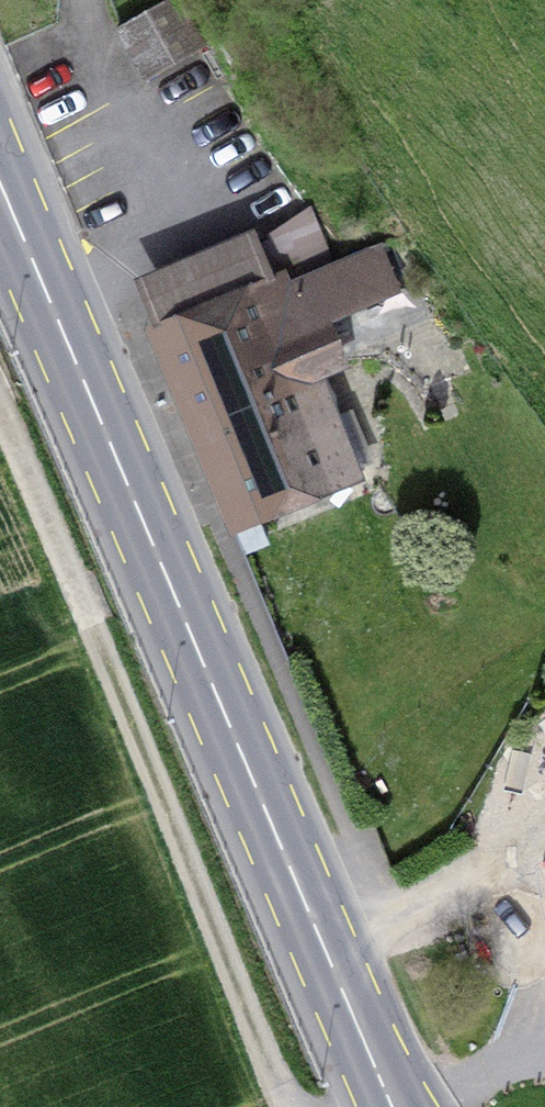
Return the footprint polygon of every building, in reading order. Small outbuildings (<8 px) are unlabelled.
[(148,74),(206,44),(184,0),(165,0),(122,22),(148,74)] [(135,273),(238,532),(368,481),(325,372),(363,357),(347,317),(411,292),(391,241),(294,279),(271,220),(135,273)]
